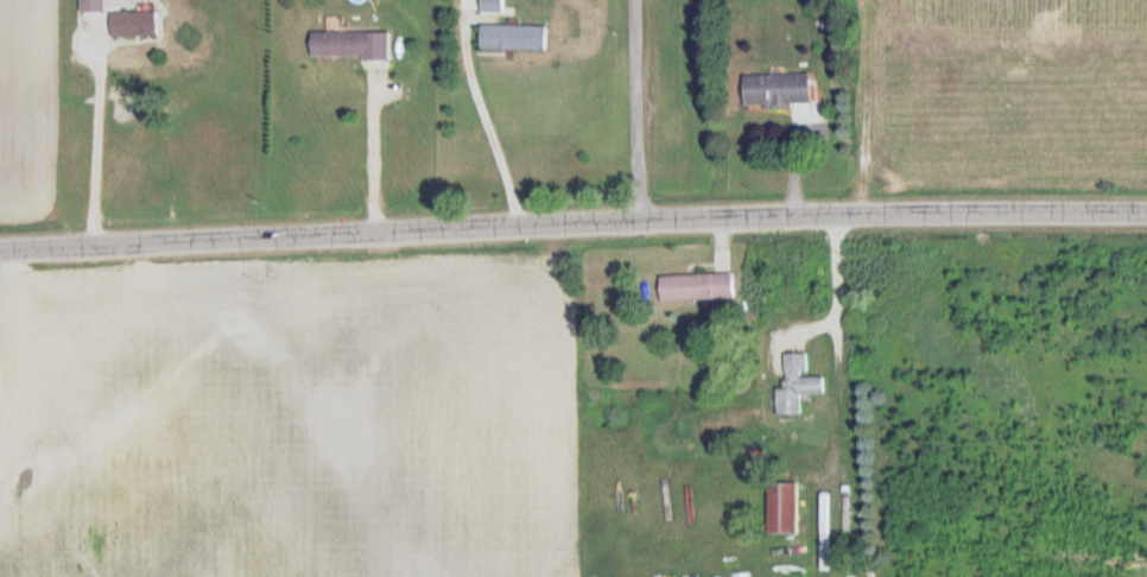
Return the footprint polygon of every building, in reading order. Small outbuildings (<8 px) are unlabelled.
[(105,0),(82,0),(82,13),(105,13),(105,0)] [(505,13),(505,0),(483,0),(483,13),(505,13)] [(157,14),(112,14),(112,37),(157,37),(157,14)] [(482,50),(547,50),(548,26),(482,26),(482,50)] [(389,59),(389,32),(313,32),(313,59),(389,59)] [(745,107),(812,106),(812,75),(745,76),(745,107)] [(735,300),(734,274),(662,275),(662,301),(735,300)] [(825,395),(825,378),(809,378),(808,354),(786,354),(787,389),(778,389),(779,417),(803,416),(802,395),(825,395)] [(800,485),(770,484),(770,535),(799,536),(800,485)]
